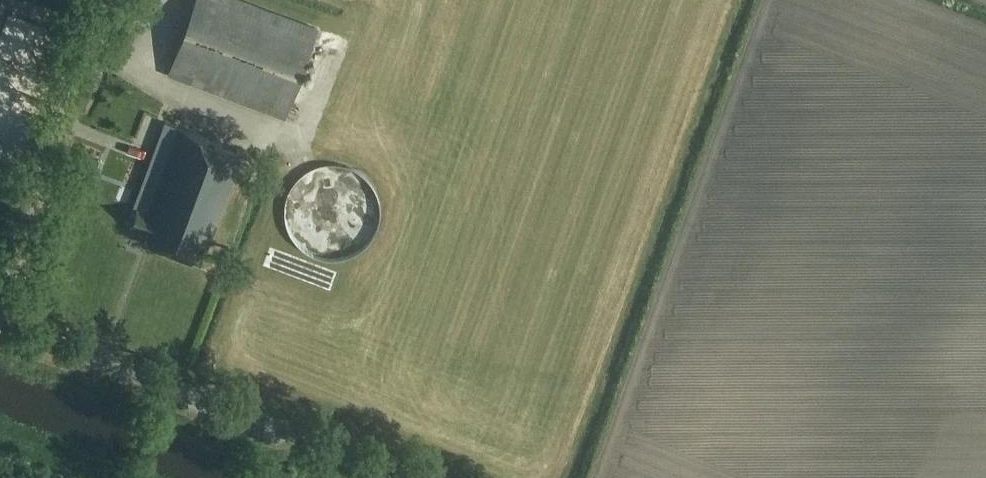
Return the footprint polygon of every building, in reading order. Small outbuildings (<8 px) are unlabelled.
[(319,27),(246,0),(196,0),(169,75),(285,118),(319,27)] [(203,262),(243,152),(180,129),(150,210),(138,206),(130,226),(143,231),(140,239),(203,262)] [(351,167),(354,158),(331,150),(328,159),(351,167)] [(380,230),(382,216),(381,203),(376,190),(367,180),(356,172),(343,168),(329,168),(316,171),(304,178),(295,188),(289,200),(287,214),(288,227),(294,240),(302,250),(314,258),(327,262),(340,262),(353,259),(365,252),(374,242),(380,230)]
